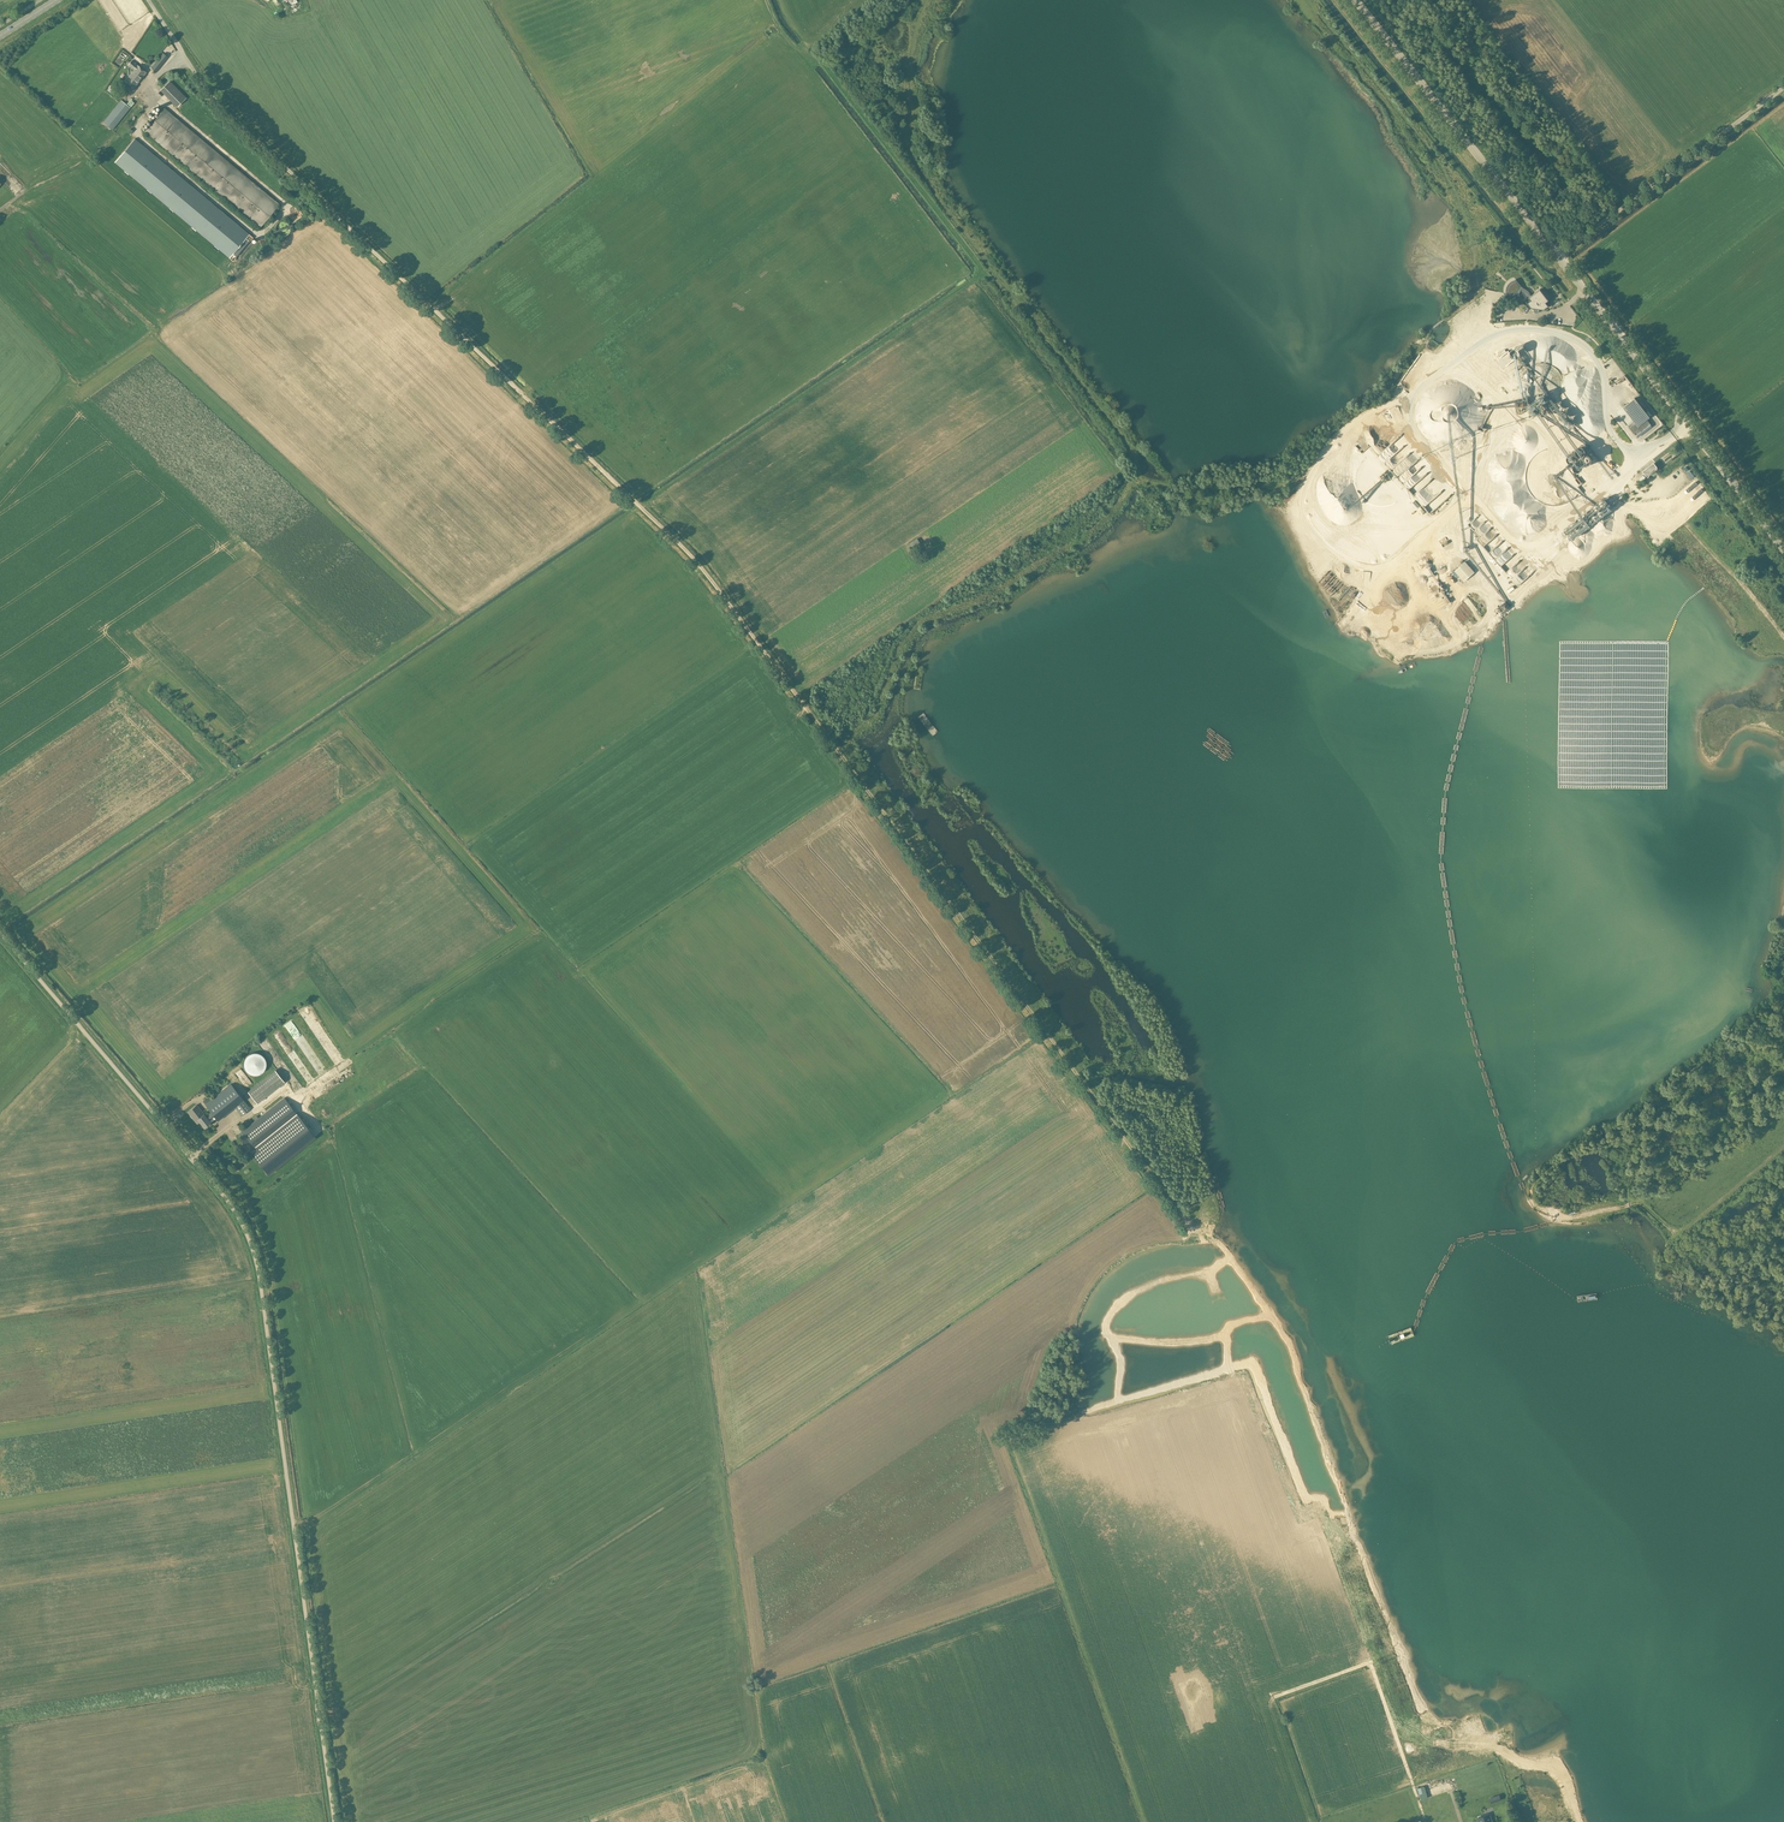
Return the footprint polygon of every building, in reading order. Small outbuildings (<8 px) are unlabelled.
[(157,72),(161,66),(168,57),(163,53),(152,68),(157,72)] [(146,72),(138,66),(132,61),(128,65),(134,70),(125,81),(134,88),(146,72)] [(160,90),(177,107),(187,98),(170,81),(160,90)] [(131,108),(121,100),(103,123),(112,131),(131,108)] [(164,108),(145,132),(260,227),(280,204),(164,108)] [(122,159),(237,255),(257,232),(141,136),(122,159)] [(290,230),(291,229),(291,228),(290,228),(290,227),(290,226),(290,225),(289,224),(289,223),(288,223),(288,222),(287,222),(286,221),(285,221),(284,220),(283,220),(282,220),(281,221),(280,221),(279,222),(278,223),(277,224),(277,225),(276,225),(276,226),(275,227),(275,228),(275,229),(275,230),(276,231),(276,232),(276,233),(277,233),(277,234),(278,234),(278,235),(279,235),(279,236),(280,236),(281,236),(282,236),(283,236),(284,236),(285,236),(286,236),(286,235),(287,235),(288,234),(289,233),(289,232),(290,232),(290,231),(290,230)] [(1508,289),(1508,291),(1509,293),(1515,294),(1517,295),(1518,296),(1521,291),(1521,290),(1525,292),(1529,297),(1529,298),(1530,299),(1527,301),(1526,300),(1525,300),(1531,308),(1535,308),(1535,312),(1539,313),(1539,309),(1544,310),(1551,304),(1550,304),(1549,305),(1546,302),(1547,301),(1549,300),(1540,289),(1531,296),(1530,296),(1526,291),(1520,286),(1516,282),(1514,282),(1512,283),(1511,284),(1510,286),(1509,287),(1508,289)] [(1529,371),(1524,374),(1529,383),(1532,381),(1530,377),(1532,376),(1529,371)] [(1651,425),(1647,420),(1649,417),(1635,398),(1623,407),(1635,423),(1629,427),(1634,434),(1636,433),(1638,435),(1651,425)] [(1657,467),(1654,462),(1642,471),(1646,476),(1647,475),(1647,477),(1658,469),(1657,468),(1657,467)] [(1479,538),(1486,551),(1489,550),(1488,547),(1490,545),(1489,542),(1486,544),(1482,537),(1479,538)] [(1465,561),(1455,571),(1464,582),(1475,572),(1465,561)] [(257,1053),(255,1053),(253,1053),(251,1053),(249,1054),(246,1057),(245,1059),(244,1062),(244,1065),(244,1068),(246,1070),(247,1072),(250,1075),(253,1075),(255,1076),(258,1075),(261,1074),(262,1072),(264,1070),(266,1067),(266,1064),(266,1061),(265,1059),(263,1056),(261,1054),(258,1053),(257,1053)] [(241,1068),(235,1072),(237,1077),(244,1073),(241,1068)] [(275,1070),(248,1092),(257,1103),(285,1082),(275,1070)] [(206,1116),(204,1114),(196,1105),(188,1112),(190,1115),(192,1118),(192,1117),(195,1121),(198,1119),(204,1128),(211,1123),(209,1121),(215,1116),(218,1121),(235,1107),(242,1116),(250,1109),(244,1100),(231,1084),(211,1099),(208,1096),(202,1101),(205,1104),(211,1112),(206,1116)] [(250,1142),(258,1152),(300,1118),(284,1098),(237,1135),(245,1145),(250,1142)] [(316,1138),(300,1118),(258,1152),(252,1156),(268,1176),(316,1138)] [(1417,1787),(1421,1799),(1428,1797),(1424,1785),(1417,1787)] [(1478,1817),(1480,1821),(1492,1821),(1489,1813),(1478,1817)]
